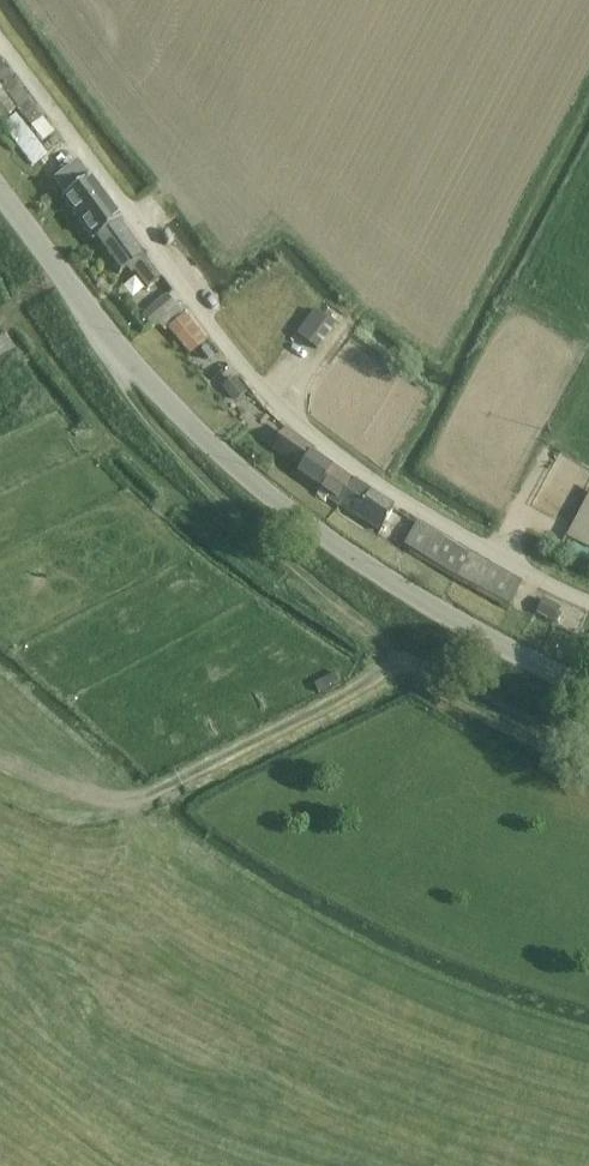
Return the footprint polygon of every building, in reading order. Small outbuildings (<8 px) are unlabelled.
[(0,66),(0,87),(39,142),(52,132),(0,66)] [(21,131),(0,103),(0,121),(12,137),(21,131)] [(75,165),(54,181),(66,197),(61,200),(91,240),(94,243),(95,242),(119,225),(75,165)] [(119,225),(95,242),(119,274),(129,267),(146,289),(157,281),(141,258),(143,256),(119,225)] [(176,310),(175,308),(165,296),(142,314),(152,326),(157,322),(158,323),(176,310)] [(176,310),(158,323),(164,330),(168,327),(189,355),(204,342),(177,307),(175,308),(176,310)] [(299,337),(317,350),(334,326),(317,313),(299,337)] [(0,338),(0,357),(13,350),(4,335),(0,338)] [(235,380),(224,388),(232,398),(243,390),(240,387),(235,380)] [(338,503),(352,483),(332,468),(332,469),(312,457),(316,452),(286,432),(274,450),(311,475),(307,482),(318,489),(317,490),(338,503)] [(352,483),(338,503),(380,531),(395,510),(354,484),(352,483)] [(471,585),(507,604),(519,581),(459,549),(418,524),(405,547),(471,585)] [(535,613),(552,622),(559,610),(542,600),(535,613)] [(335,674),(314,685),(318,693),(339,683),(335,674)]
